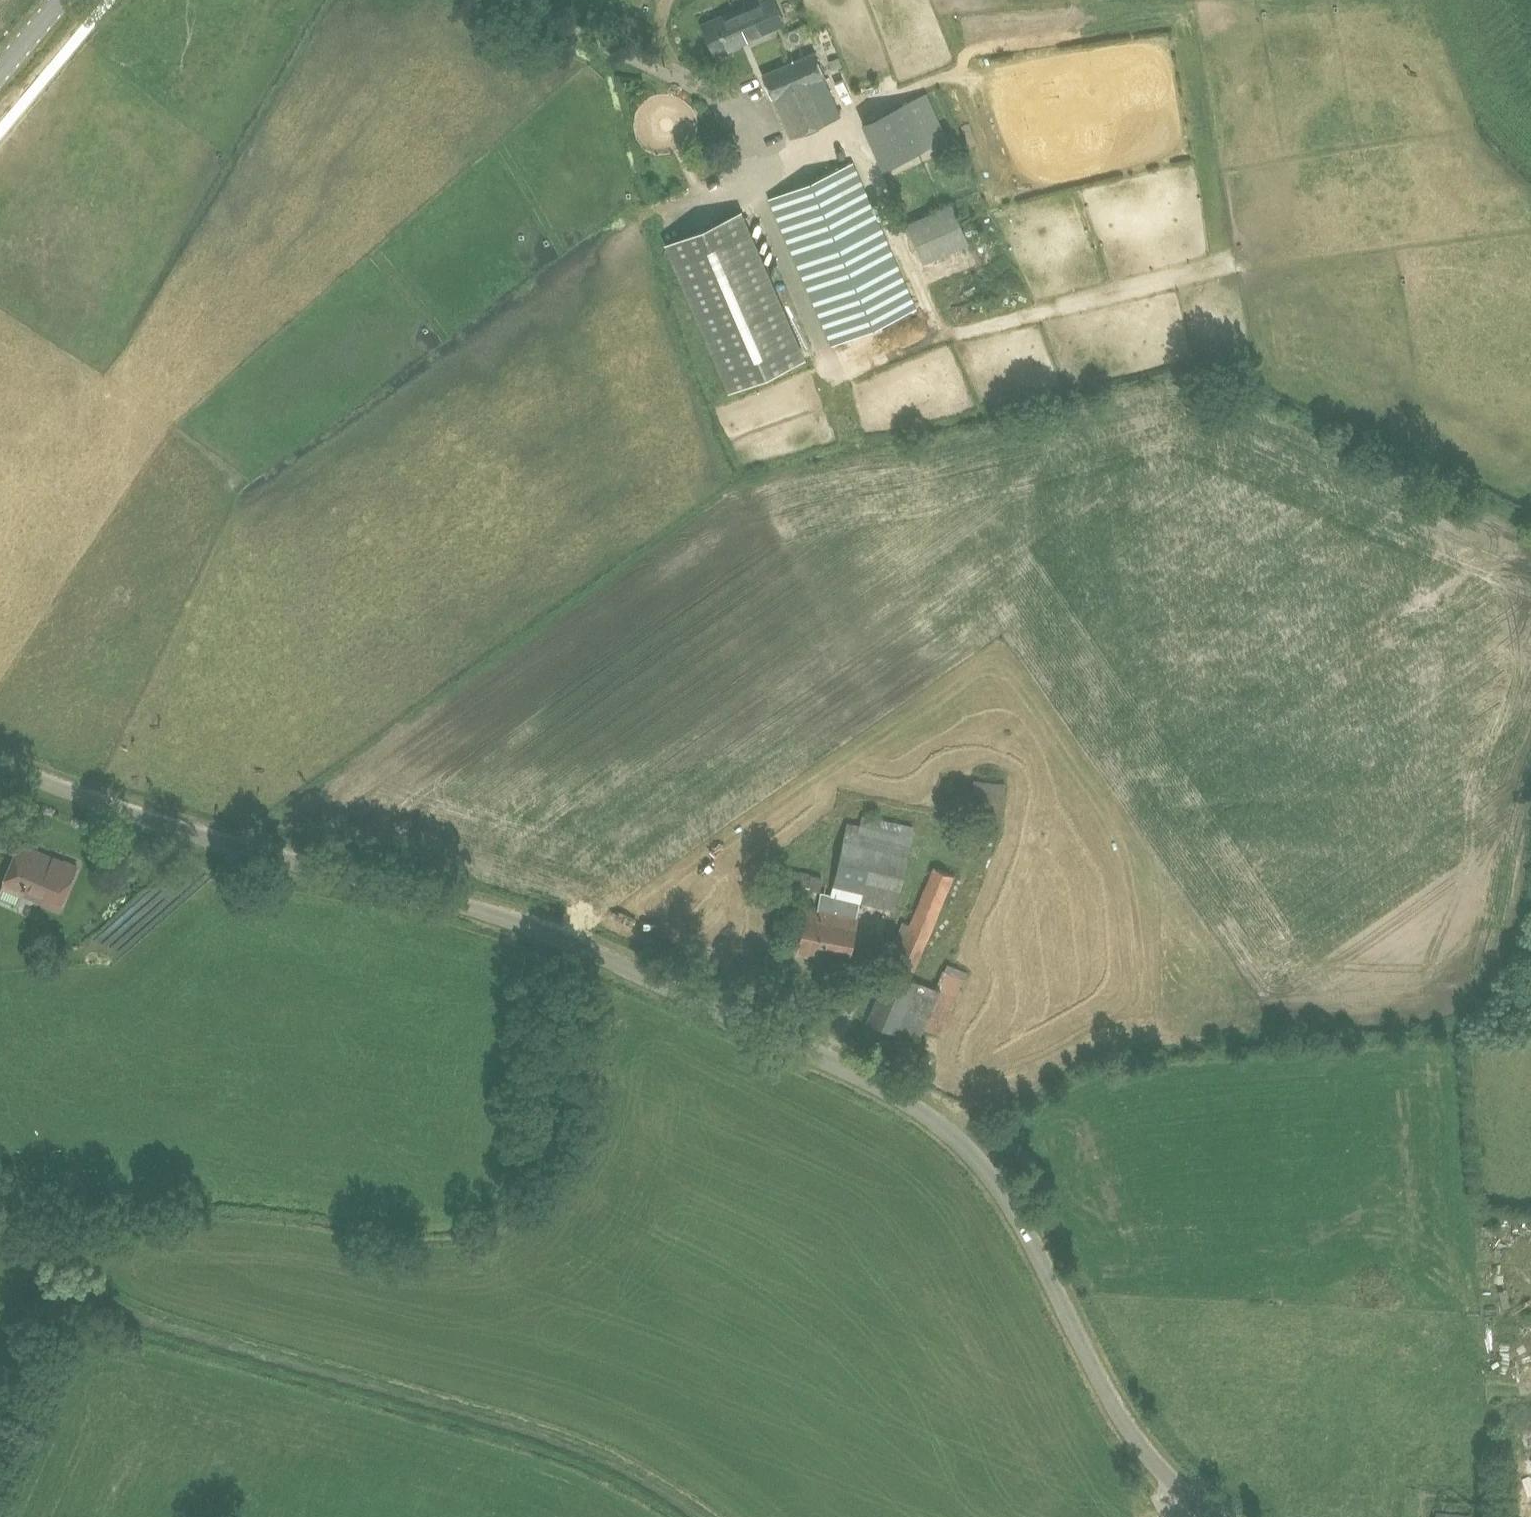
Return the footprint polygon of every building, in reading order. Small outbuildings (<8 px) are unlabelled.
[(783,22),(774,0),(757,0),(749,4),(701,24),(713,52),(761,31),(783,22)] [(789,135),(839,114),(822,75),(823,74),(813,51),(762,73),(789,135)] [(842,65),(839,57),(828,61),(831,69),(842,65)] [(883,167),(904,157),(944,140),(924,94),(862,121),(883,167)] [(900,175),(932,167),(928,154),(896,162),(900,175)] [(833,343),(915,308),(852,163),(770,198),(833,343)] [(922,263),(968,243),(952,203),(905,222),(922,263)] [(729,389),(804,356),(741,210),(665,243),(729,389)] [(1001,819),(1005,782),(974,778),(970,815),(1001,819)] [(824,889),(822,902),(820,909),(807,907),(798,953),(849,962),(857,916),(852,915),(856,899),(893,908),(912,827),(862,816),(859,832),(846,829),(832,891),(824,889)] [(63,863),(53,858),(54,857),(20,842),(2,885),(59,909),(77,865),(64,859),(63,863)] [(911,918),(901,943),(893,961),(915,970),(955,875),(933,866),(911,918)] [(785,868),(784,873),(780,888),(787,890),(799,892),(810,895),(811,889),(819,891),(823,875),(822,875),(811,873),(785,868)] [(968,971),(947,962),(944,970),(943,970),(936,988),(916,980),(916,981),(890,970),(869,1020),(895,1031),(919,1041),(924,1028),(942,1034),(964,979),(968,971)] [(1530,1395),(1530,1375),(1522,1375),(1523,1396),(1530,1395)]
